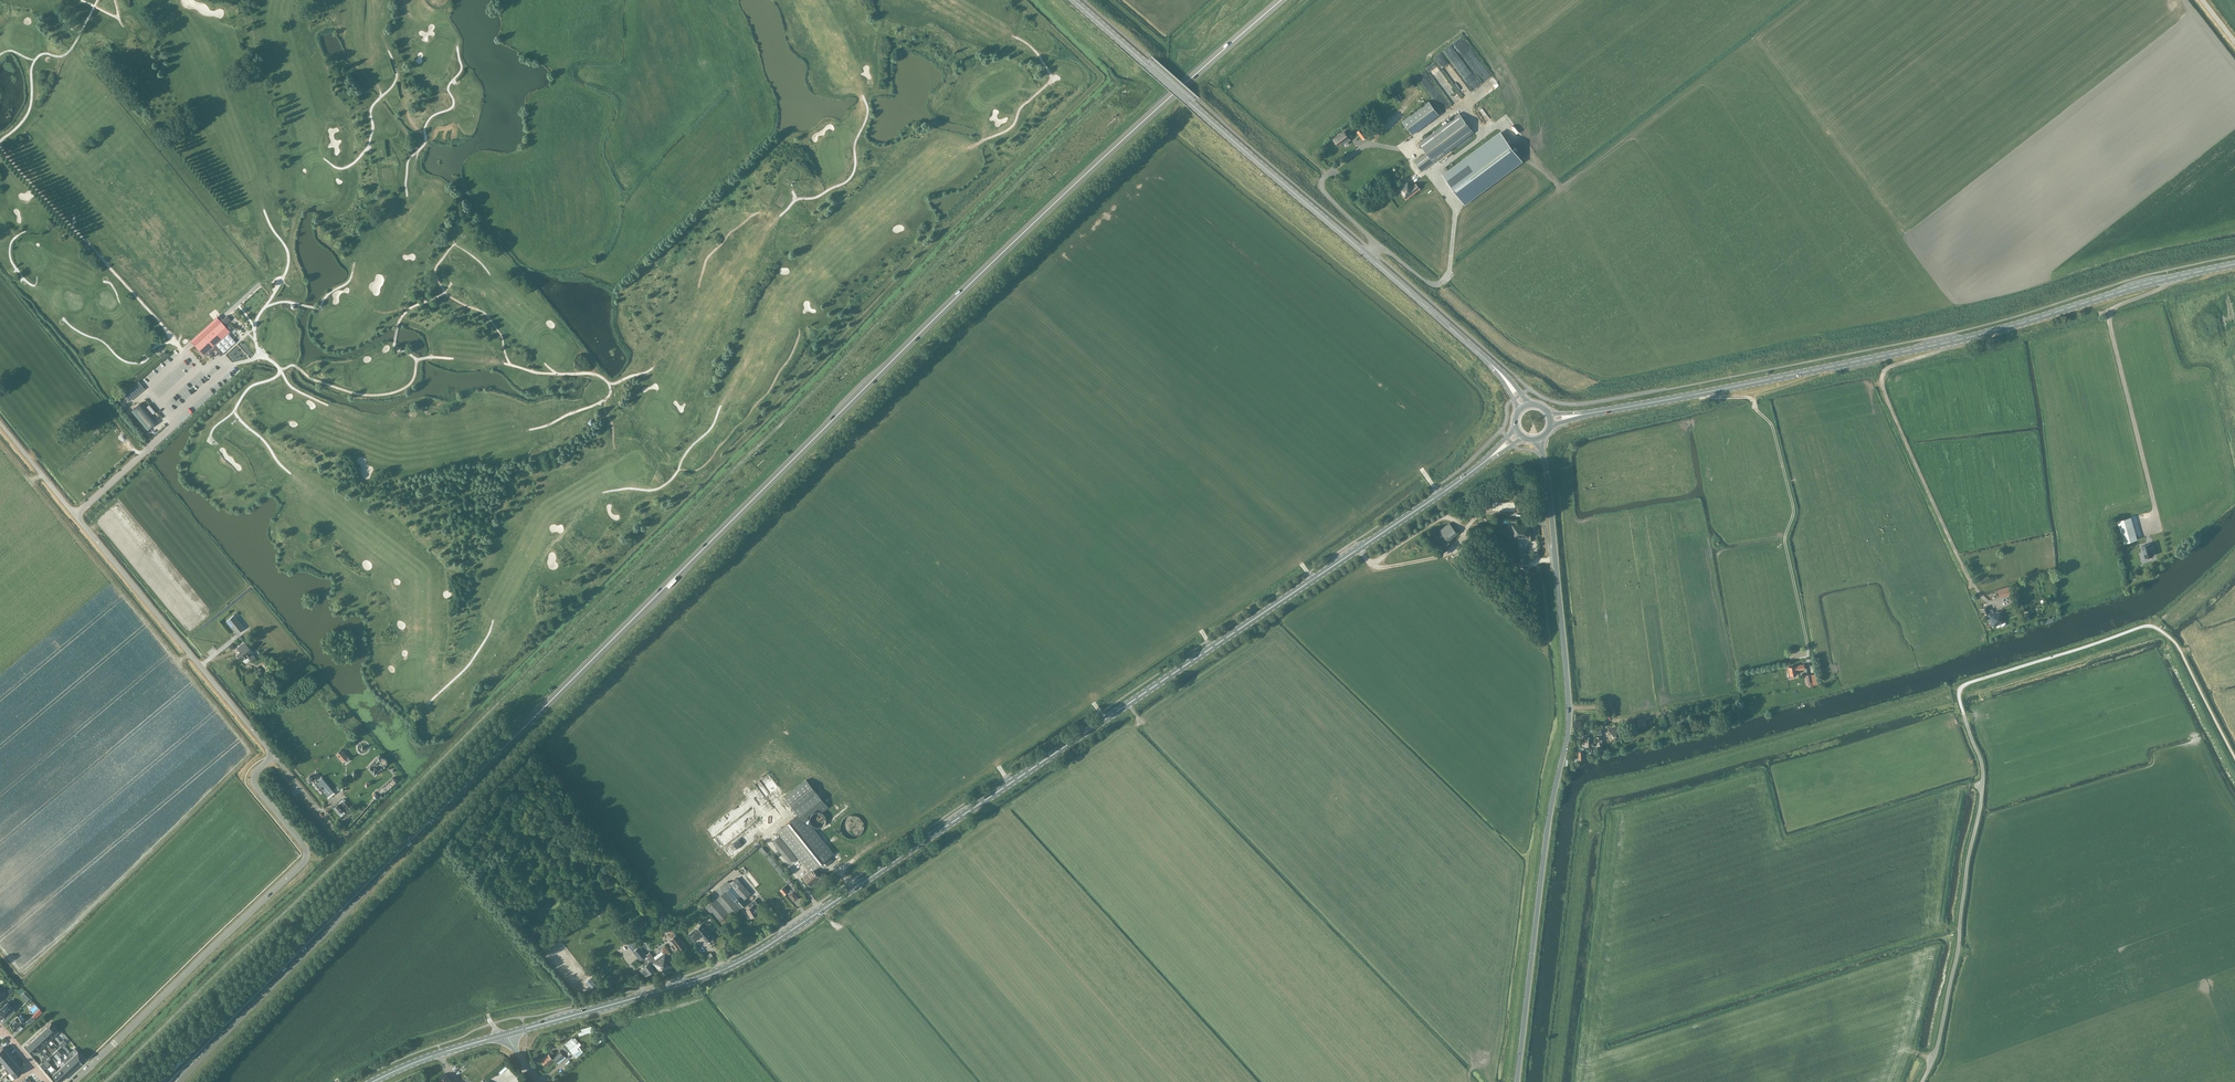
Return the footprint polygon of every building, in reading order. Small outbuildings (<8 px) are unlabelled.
[(1429,101),(1402,121),(1412,135),(1439,114),(1429,101)] [(1421,172),(1474,132),(1459,113),(1419,143),(1426,153),(1414,162),(1421,172)] [(1357,131),(1363,139),(1368,136),(1362,128),(1357,131)] [(1344,131),(1333,139),(1338,146),(1343,142),(1344,144),(1350,140),(1344,131)] [(1501,133),(1443,176),(1464,203),(1522,160),(1509,144),(1511,143),(1509,140),(1508,141),(1501,133)] [(1406,200),(1420,189),(1416,183),(1412,186),(1410,184),(1408,182),(1407,181),(1397,189),(1399,190),(1402,195),(1406,200)] [(215,349),(215,344),(229,331),(224,325),(230,320),(227,315),(197,342),(196,341),(193,343),(203,354),(208,350),(210,352),(215,349)] [(129,401),(138,393),(144,389),(140,383),(139,382),(124,393),(124,394),(124,395),(129,401)] [(131,411),(147,430),(157,422),(141,403),(131,411)] [(1517,502),(1491,502),(1492,511),(1518,510),(1517,502)] [(2114,521),(2124,543),(2138,540),(2131,516),(2114,521)] [(1448,541),(1458,533),(1450,523),(1440,531),(1448,541)] [(2141,546),(2144,558),(2154,555),(2151,543),(2141,546)] [(2008,586),(1998,589),(2000,597),(2010,594),(2008,586)] [(1987,606),(1981,608),(1985,617),(1988,616),(1992,627),(2006,622),(2001,611),(1997,612),(1996,611),(1994,612),(1992,609),(1989,610),(1987,606)] [(244,627),(234,614),(226,621),(236,634),(244,627)] [(239,650),(236,653),(242,660),(243,660),(245,662),(249,659),(250,660),(251,660),(252,660),(255,657),(251,653),(253,651),(244,641),(237,647),(239,650)] [(1795,671),(1805,669),(1804,664),(1788,666),(1789,676),(1796,675),(1795,671)] [(1816,673),(1804,675),(1806,686),(1818,684),(1816,673)] [(1645,718),(1637,720),(1639,727),(1647,726),(1645,718)] [(1661,723),(1657,723),(1659,734),(1665,733),(1665,726),(1662,726),(1661,723)] [(1610,741),(1621,739),(1619,728),(1608,730),(1610,741)] [(1602,745),(1603,745),(1601,736),(1595,737),(1597,746),(1595,746),(1595,751),(1603,750),(1602,745)] [(342,749),(336,754),(343,763),(349,758),(342,749)] [(322,777),(316,782),(329,797),(334,793),(322,777)] [(799,815),(797,816),(796,815),(777,830),(782,837),(809,871),(802,876),(806,880),(811,886),(821,878),(815,871),(815,872),(813,870),(821,863),(824,867),(833,860),(830,856),(833,853),(808,822),(809,822),(809,818),(806,815),(817,807),(822,811),(828,806),(806,779),(784,797),(799,815)] [(339,804),(334,808),(341,817),(346,813),(351,809),(344,800),(339,804)] [(855,815),(853,815),(851,815),(849,815),(847,816),(846,817),(844,818),(843,820),(842,821),(841,823),(840,825),(840,827),(841,829),(841,831),(842,833),(843,835),(845,836),(847,837),(848,838),(850,838),(852,838),(854,838),(856,838),(858,837),(860,836),(861,834),(862,833),(862,832),(863,831),(864,829),(864,827),(864,825),(863,823),(863,821),(862,819),(860,818),(859,817),(857,816),(855,815)] [(796,857),(779,835),(772,841),(789,862),(796,857)] [(737,838),(730,844),(733,847),(740,841),(737,838)] [(734,889),(732,886),(727,881),(703,902),(707,907),(721,924),(741,907),(746,903),(744,900),(751,894),(742,883),(734,889)] [(794,901),(798,897),(793,891),(789,895),(794,901)] [(747,909),(748,912),(746,913),(746,915),(747,918),(749,918),(751,917),(752,917),(759,913),(756,908),(759,906),(755,899),(748,904),(750,908),(747,909)] [(713,938),(711,935),(702,924),(694,931),(688,935),(694,942),(702,936),(705,940),(707,942),(713,938)] [(687,948),(681,941),(678,936),(672,941),(680,953),(687,948)] [(634,951),(633,952),(638,959),(640,957),(646,965),(640,970),(646,977),(648,975),(648,976),(655,970),(653,968),(655,966),(646,954),(639,946),(634,951)] [(650,951),(646,954),(655,966),(663,975),(669,972),(668,971),(672,967),(671,967),(674,964),(667,955),(670,952),(666,947),(654,957),(650,951)] [(593,991),(598,986),(592,979),(587,984),(593,991)] [(9,1018),(16,1011),(13,1008),(14,1008),(8,1002),(0,1009),(0,1012),(2,1015),(3,1014),(5,1016),(6,1015),(9,1018)] [(9,1024),(16,1031),(24,1023),(18,1016),(9,1024)] [(51,1022),(47,1026),(55,1036),(60,1032),(51,1022)] [(47,1026),(43,1030),(51,1039),(55,1036),(47,1026)] [(51,1039),(43,1030),(39,1034),(47,1043),(51,1039)] [(35,1038),(43,1047),(45,1045),(46,1045),(47,1043),(39,1034),(35,1038)] [(30,1042),(39,1051),(43,1047),(35,1038),(30,1042)] [(580,1045),(578,1043),(574,1038),(573,1039),(573,1038),(562,1047),(566,1052),(570,1049),(576,1057),(583,1051),(581,1048),(579,1046),(580,1045)] [(30,1042),(26,1046),(35,1055),(39,1051),(30,1042)] [(78,1051),(74,1055),(80,1062),(83,1060),(84,1058),(78,1051)] [(557,1056),(555,1054),(552,1051),(548,1054),(541,1060),(546,1066),(554,1059),(557,1056)] [(564,1056),(560,1051),(555,1054),(557,1056),(554,1059),(557,1062),(559,1064),(566,1058),(564,1056)] [(7,1052),(0,1058),(0,1060),(3,1063),(11,1057),(7,1052)] [(80,1062),(74,1055),(70,1059),(76,1066),(80,1062)] [(14,1061),(11,1057),(3,1063),(7,1068),(14,1061)] [(48,1061),(47,1059),(40,1066),(43,1069),(50,1062),(48,1061)] [(70,1059),(66,1062),(72,1070),(76,1066),(70,1059)] [(18,1066),(14,1061),(7,1068),(11,1072),(18,1066)] [(72,1070),(66,1062),(62,1066),(68,1073),(72,1070)] [(22,1071),(18,1066),(11,1072),(15,1077),(22,1071)] [(68,1073),(62,1066),(58,1070),(64,1077),(68,1073)] [(64,1077),(58,1070),(56,1068),(51,1072),(59,1081),(64,1077)]
